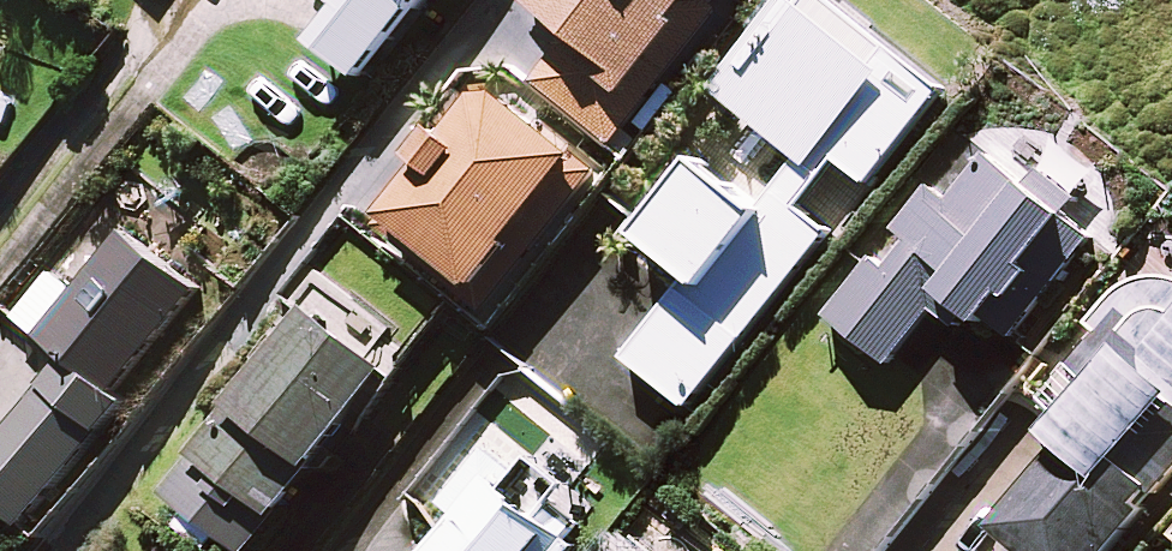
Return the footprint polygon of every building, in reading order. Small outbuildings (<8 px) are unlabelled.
[(361,5),(332,42),(375,76),(435,0),(355,0),(361,5)] [(582,26),(536,86),(622,153),(740,0),(548,0),(582,26)] [(801,154),(776,186),(744,161),(730,179),(714,166),(658,237),(705,275),(690,294),(636,362),(696,410),(852,215),(825,194),(846,167),(873,188),(948,92),(830,0),(798,0),(725,94),(801,154)] [(608,170),(500,81),(395,209),(503,298),(608,170)] [(903,232),(914,241),(896,265),(884,255),(836,317),(894,362),(952,290),(1016,340),(1107,225),(1001,142),(959,195),(942,181),(903,232)] [(104,208),(22,316),(73,354),(0,451),(0,497),(37,525),(132,398),(123,391),(204,284),(104,208)] [(314,265),(292,294),(320,315),(178,501),(243,550),(260,550),(403,365),(328,308),(343,288),(314,265)] [(1117,292),(1038,390),(1074,420),(1054,444),(1065,452),(1006,525),(1037,550),(1120,550),(1171,487),(1171,276),(1157,275),(1117,292)] [(482,469),(425,550),(565,550),(577,534),(482,469)]
